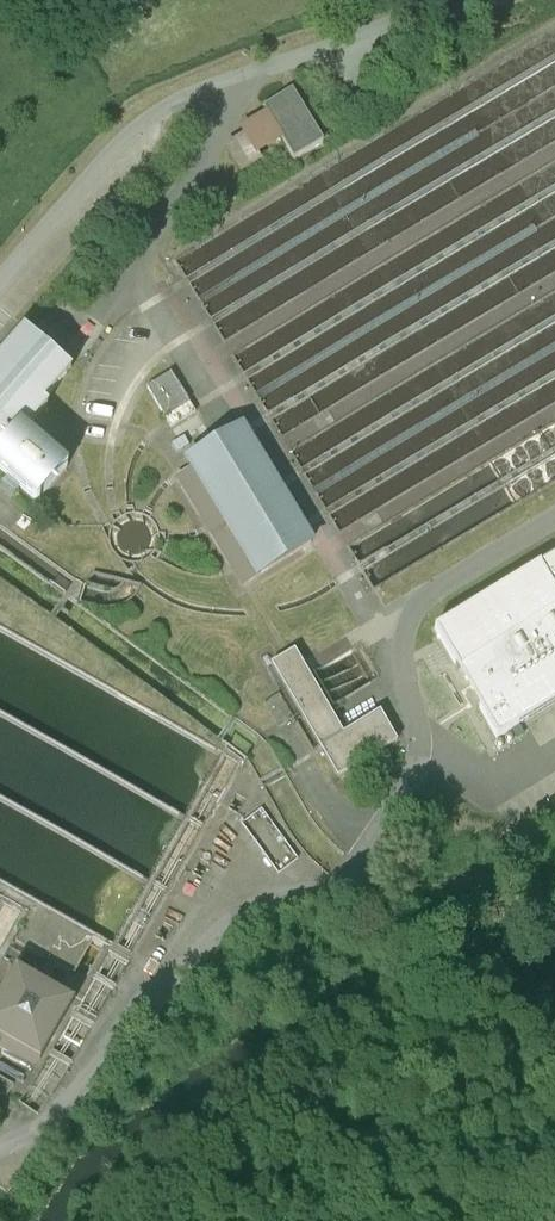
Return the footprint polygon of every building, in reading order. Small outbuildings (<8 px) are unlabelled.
[(292,155),(319,139),(289,88),(267,100),(271,107),(285,129),(279,133),(292,155)] [(262,159),(255,146),(279,133),(285,129),(271,107),(239,125),(243,131),(225,141),(241,171),(262,159)] [(32,425),(54,400),(49,395),(77,365),(29,321),(0,353),(0,462),(42,500),(75,463),(32,425)] [(307,540),(236,424),(184,456),(188,464),(254,572),(307,540)] [(254,572),(188,464),(172,474),(237,582),(254,572)] [(434,628),(458,667),(463,663),(485,699),(479,703),(497,733),(554,698),(554,555),(434,628)] [(377,707),(340,728),(291,645),(267,659),(337,773),(394,736),(377,707)] [(279,693),(263,702),(279,727),(294,718),(279,693)] [(0,1000),(0,1035),(6,1038),(42,1058),(46,1061),(80,1002),(19,967),(0,1000)] [(42,1058),(6,1038),(0,1048),(0,1049),(35,1069),(42,1058)]
